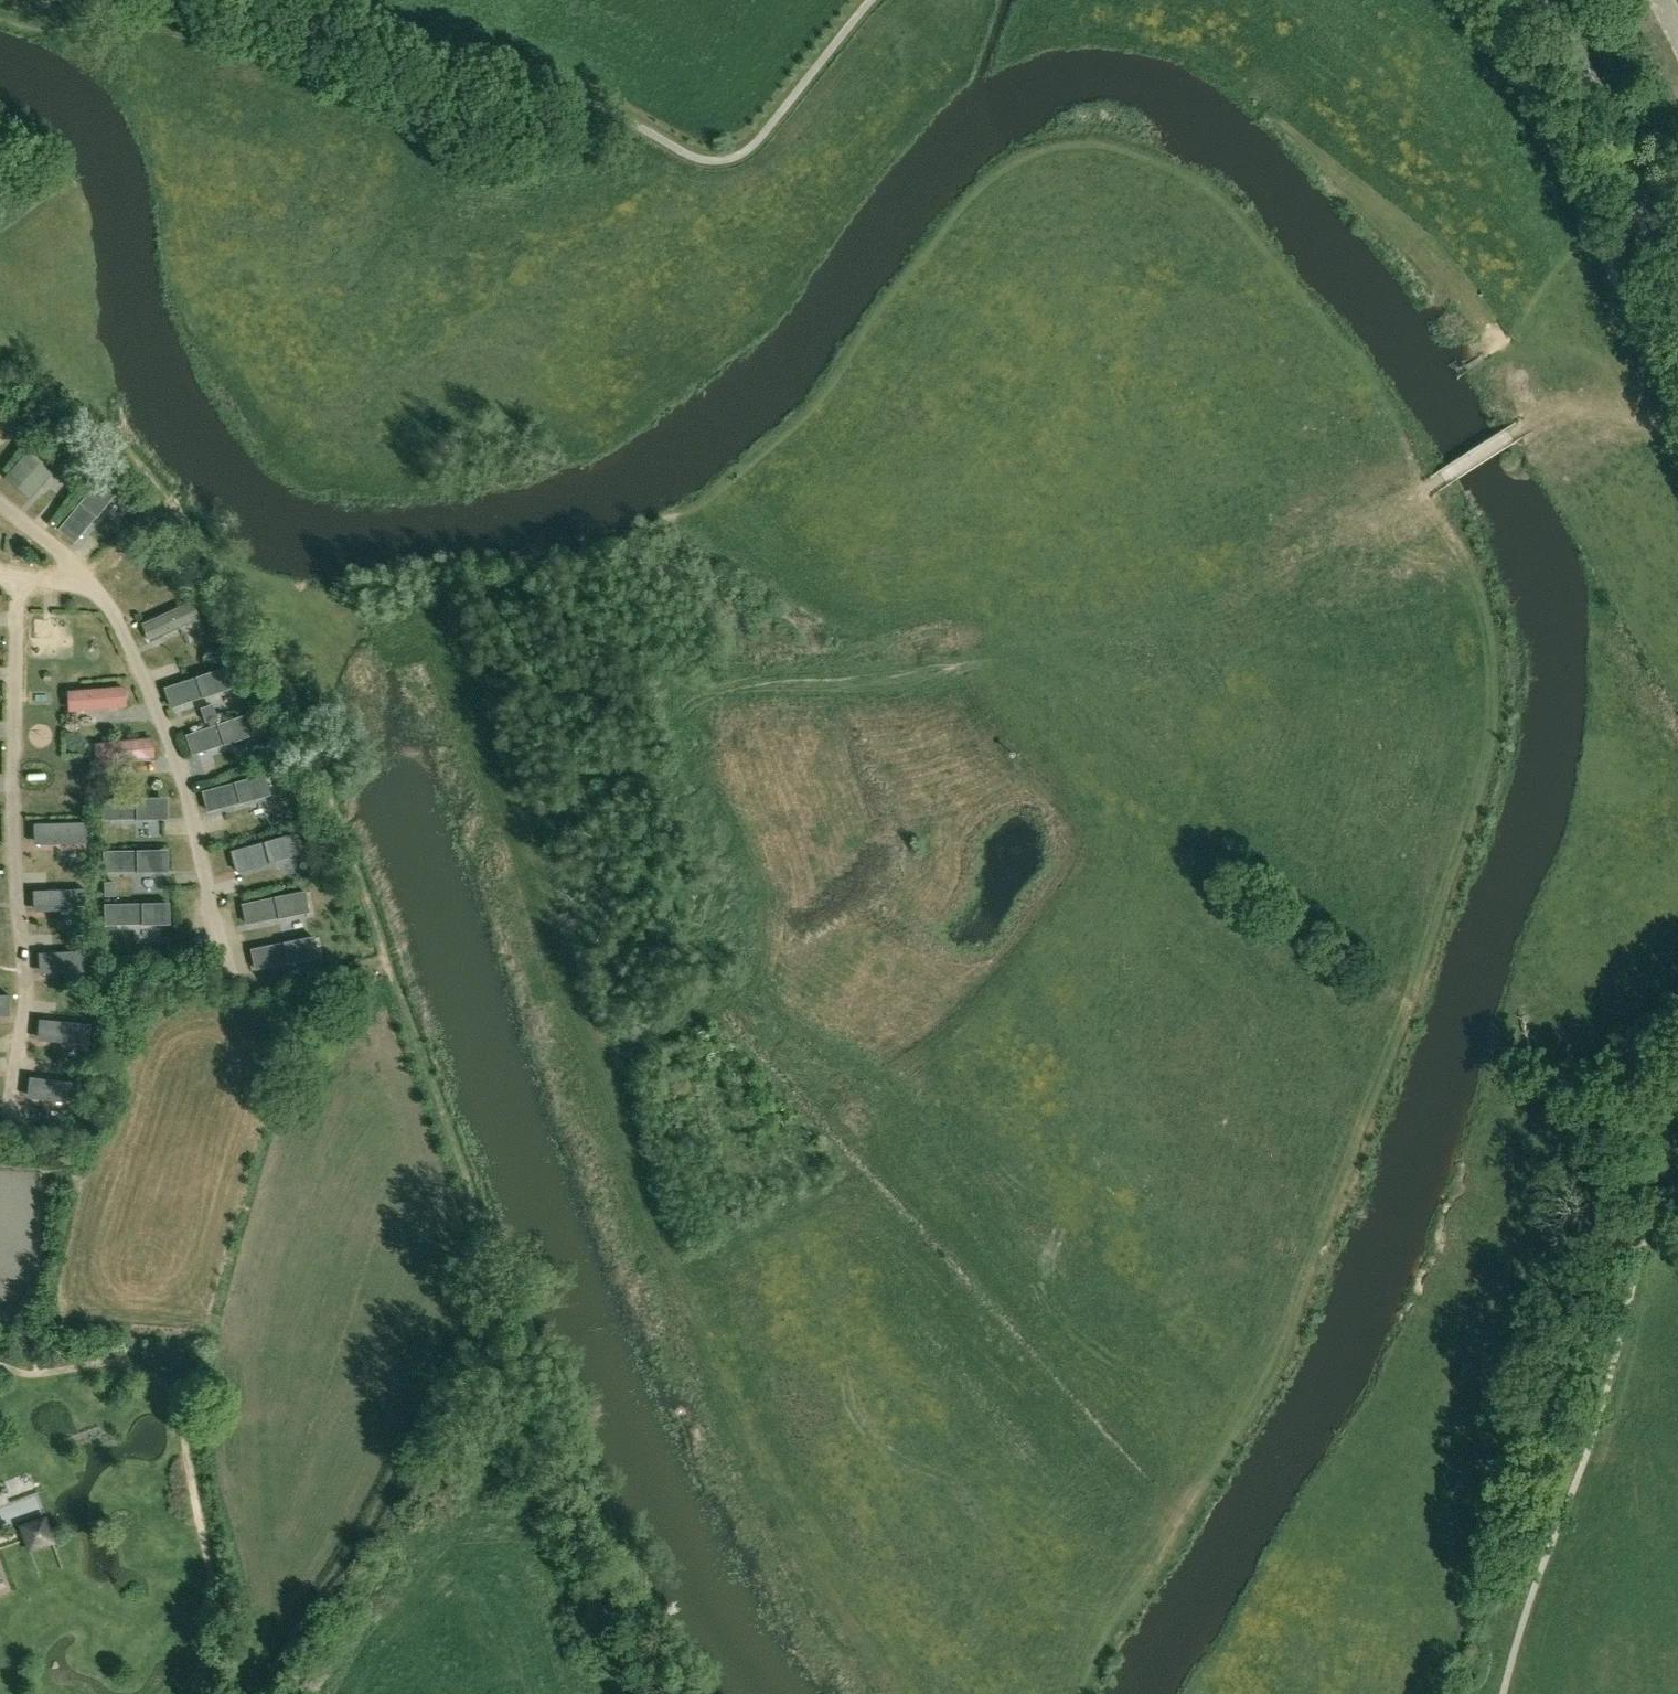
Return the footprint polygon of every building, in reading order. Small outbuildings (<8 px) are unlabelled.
[(2,477),(28,499),(50,474),(24,451),(2,477)] [(58,527),(75,541),(113,494),(96,480),(58,527)] [(131,581),(149,550),(135,541),(117,573),(131,581)] [(148,642),(198,620),(190,601),(140,623),(148,642)] [(172,708),(231,687),(224,667),(165,687),(172,708)] [(67,711),(126,707),(124,687),(65,691),(67,711)] [(193,755),(252,734),(245,713),(185,734),(193,755)] [(95,763),(153,758),(152,738),(93,744),(95,763)] [(202,790),(208,812),(269,796),(263,774),(202,790)] [(102,797),(102,819),(166,819),(166,797),(102,797)] [(33,824),(33,843),(85,842),(85,823),(33,824)] [(277,839),(243,848),(246,863),(281,854),(277,839)] [(102,850),(102,872),(168,872),(168,850),(102,850)] [(32,889),(32,911),(85,910),(85,889),(32,889)] [(240,902),(244,924),(308,912),(304,890),(240,902)] [(103,904),(104,925),(169,924),(168,903),(103,904)] [(249,949),(254,970),(317,957),(313,936),(249,949)] [(37,953),(37,973),(90,972),(89,952),(37,953)] [(10,1015),(9,995),(0,996),(0,1016),(10,1015)] [(38,1041),(88,1045),(90,1025),(40,1020),(38,1041)] [(26,1098),(79,1105),(82,1084),(29,1077),(26,1098)] [(0,1530),(0,1545),(4,1560),(7,1559),(17,1591),(71,1575),(53,1515),(0,1530)]
